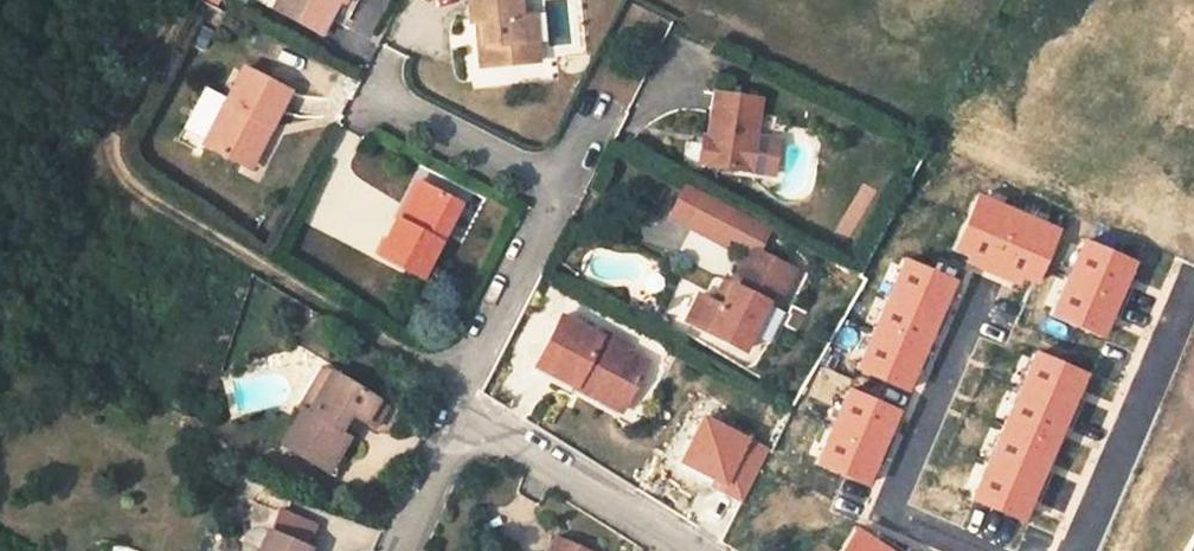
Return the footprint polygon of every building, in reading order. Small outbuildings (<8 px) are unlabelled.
[(274,8),(321,33),(336,4),(352,12),(358,0),(278,0),(274,8)] [(526,17),(519,17),(517,0),(468,0),(470,22),(475,21),(479,66),(530,61),(526,17)] [(534,16),(526,17),(530,61),(538,60),(534,16)] [(203,144),(242,164),(261,124),(269,128),(288,91),(243,67),(226,99),(205,89),(184,131),(204,142),(203,144)] [(698,164),(750,172),(760,97),(713,91),(707,136),(702,136),(698,164)] [(250,168),(269,128),(261,124),(242,164),(250,168)] [(417,180),(397,219),(404,223),(425,184),(417,180)] [(460,203),(425,184),(404,223),(397,219),(378,254),(421,277),(460,203)] [(751,248),(757,251),(768,229),(704,195),(687,228),(724,246),(728,237),(751,248)] [(969,254),(978,258),(975,266),(1006,279),(1010,272),(1019,276),(1034,282),(1056,231),(976,197),(954,248),(969,254)] [(1131,287),(1124,284),(1130,269),(1133,263),(1082,242),(1051,315),(1102,336),(1104,330),(1111,315),(1118,318),(1131,287)] [(751,248),(733,285),(722,307),(709,300),(699,295),(686,322),(744,351),(768,303),(776,306),(794,270),(757,251),(751,248)] [(978,258),(969,254),(966,262),(975,266),(978,258)] [(911,379),(915,369),(918,370),(923,373),(930,356),(922,353),(926,344),(931,334),(934,335),(938,337),(952,306),(947,304),(944,303),(949,293),(953,281),(904,260),(857,368),(906,389),(911,379)] [(1124,284),(1131,287),(1138,272),(1130,269),(1124,284)] [(1010,272),(1006,279),(1016,283),(1019,276),(1010,272)] [(721,278),(709,300),(722,307),(733,285),(721,278)] [(1118,318),(1111,315),(1104,330),(1112,333),(1118,318)] [(624,349),(601,337),(560,316),(534,366),(575,387),(581,376),(628,400),(649,361),(624,349)] [(604,332),(601,337),(624,349),(627,343),(604,332)] [(1070,430),(1077,414),(1070,411),(1077,396),(1086,376),(1034,353),(1025,374),(1011,406),(994,446),(980,478),(971,498),(1023,520),(1025,515),(1031,500),(1038,503),(1045,487),(1038,484),(1045,469),(1056,443),(1063,427),(1070,430)] [(364,422),(377,399),(332,372),(308,412),(303,409),(281,445),(327,471),(337,453),(347,435),(339,430),(349,413),(364,422)] [(1011,406),(1025,374),(1021,372),(1008,404),(1011,406)] [(622,412),(628,400),(581,376),(575,387),(622,412)] [(891,433),(889,432),(893,422),(898,411),(847,390),(838,411),(825,443),(816,463),(867,484),(871,473),(875,464),(878,464),(883,467),(896,435),(891,433)] [(1070,411),(1077,414),(1083,400),(1077,396),(1070,411)] [(390,406),(377,399),(364,422),(376,429),(390,406)] [(825,443),(838,411),(834,409),(820,441),(825,443)] [(711,489),(740,505),(767,454),(702,419),(678,463),(699,474),(714,483),(711,489)] [(1070,430),(1063,427),(1056,443),(1063,445),(1070,430)] [(980,478),(994,446),(990,444),(977,476),(980,478)] [(346,458),(337,453),(327,471),(335,476),(346,458)] [(1038,484),(1045,487),(1052,472),(1045,469),(1038,484)] [(714,483),(699,474),(696,480),(711,489),(714,483)] [(1038,503),(1031,500),(1025,515),(1031,518),(1038,503)] [(319,526),(283,510),(274,530),(310,547),(319,526)] [(265,527),(255,550),(312,550),(313,548),(310,547),(274,530),(265,527)] [(875,541),(878,536),(864,527),(861,532),(875,541)] [(879,535),(878,536),(875,541),(861,532),(856,529),(841,550),(904,550),(879,535)] [(545,550),(586,550),(552,536),(545,550)] [(1185,550),(1193,550),(1193,537),(1185,550)]
